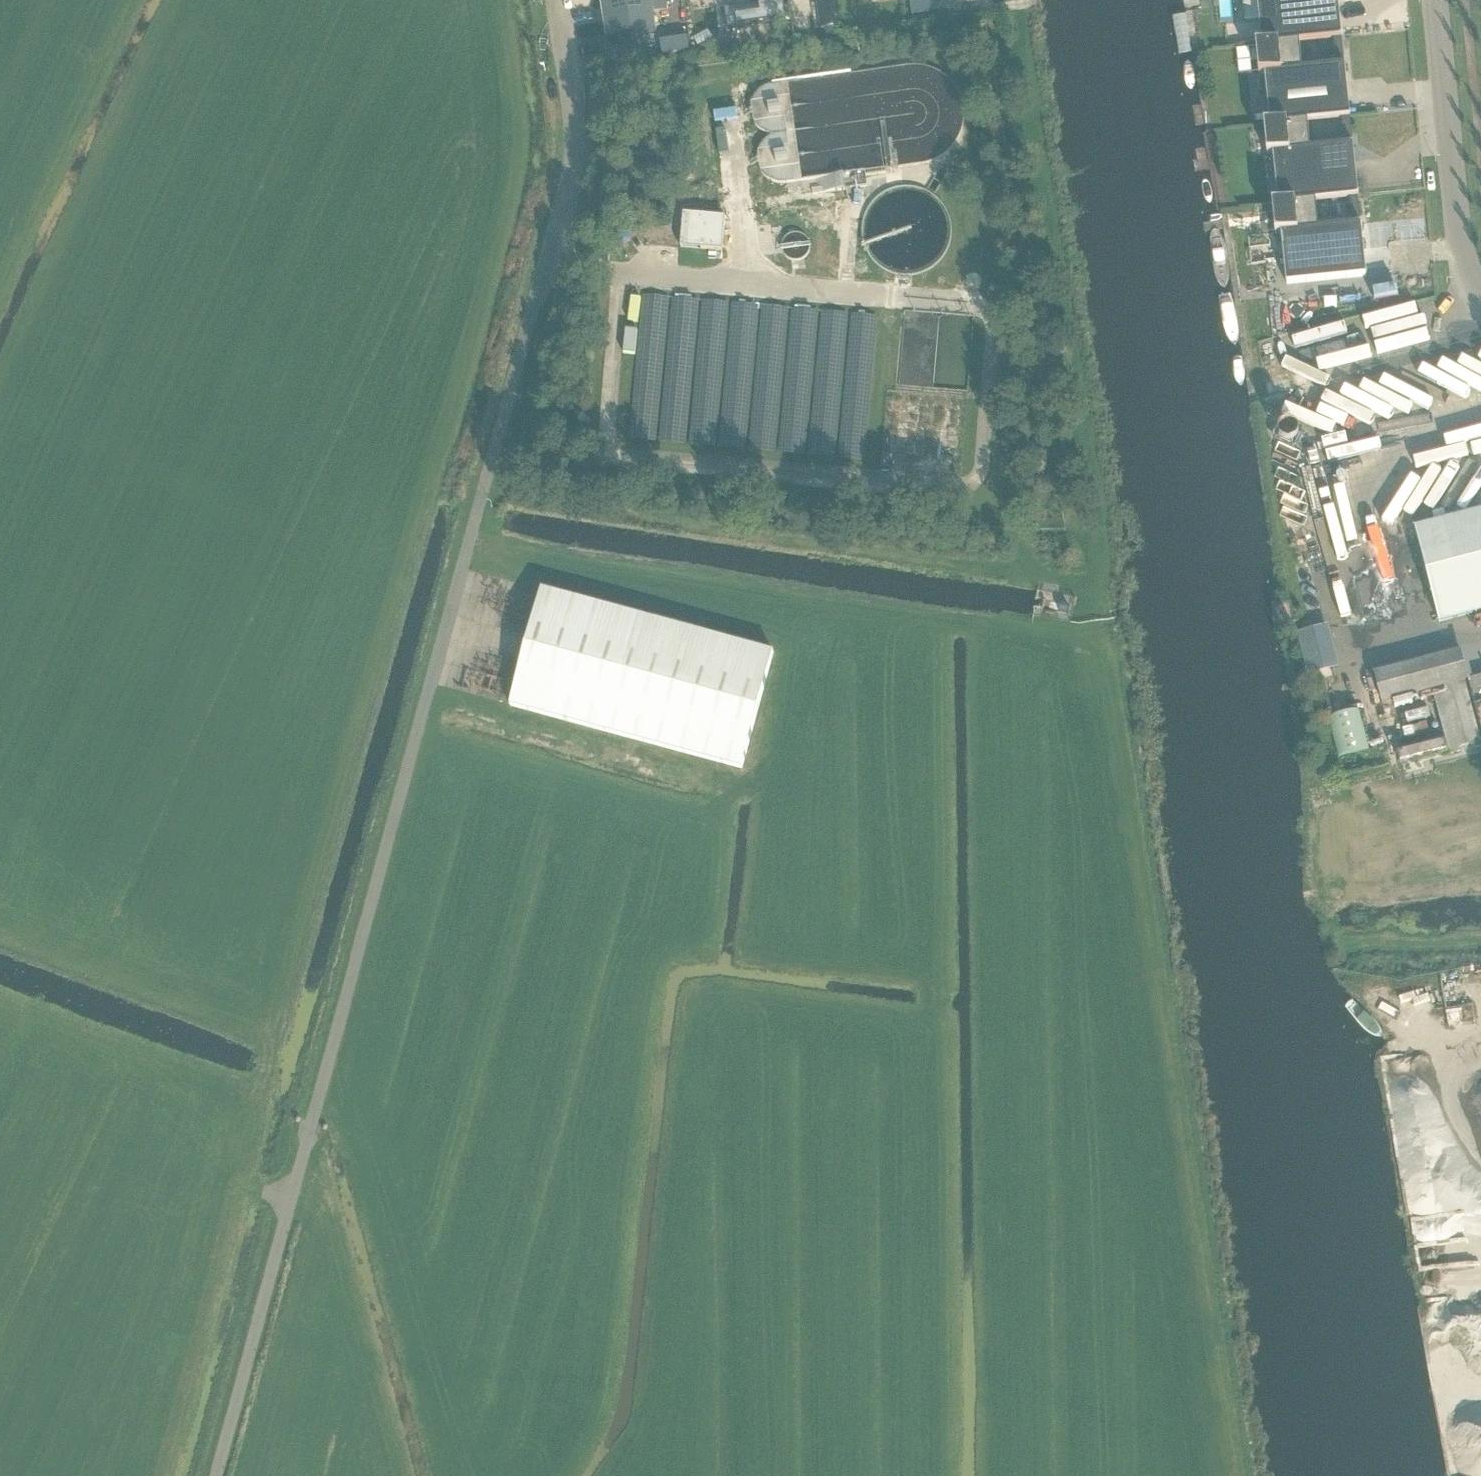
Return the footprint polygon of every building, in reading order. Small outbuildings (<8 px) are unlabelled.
[(633,36),(656,32),(653,13),(667,10),(666,0),(602,0),(608,40),(633,36)] [(727,21),(787,18),(786,0),(733,0),(726,0),(727,21)] [(793,26),(832,24),(831,0),(791,0),(793,26)] [(933,23),(933,18),(942,17),(940,0),(906,0),(909,26),(933,23)] [(1262,43),(1300,39),(1301,41),(1342,37),(1338,0),(1257,0),(1262,43)] [(687,36),(660,40),(662,53),(689,49),(687,36)] [(1299,41),(1301,41),(1300,39),(1262,43),(1256,44),(1259,74),(1265,73),(1345,65),(1345,64),(1302,68),(1299,41)] [(1308,118),(1308,121),(1350,116),(1345,65),(1265,73),(1270,122),(1308,118)] [(1308,121),(1308,118),(1270,122),(1270,123),(1264,124),(1267,154),(1273,153),(1278,202),(1317,199),(1317,200),(1358,196),(1353,144),(1310,148),(1308,121)] [(1316,200),(1317,200),(1317,199),(1278,202),(1278,203),(1272,203),(1275,234),(1281,233),(1286,283),(1367,275),(1361,223),(1319,228),(1316,200)] [(723,250),(726,216),(684,212),(681,246),(723,250)] [(1480,610),(1480,511),(1415,528),(1439,621),(1480,610)] [(742,768),(774,651),(542,589),(510,705),(742,768)] [(1331,626),(1317,628),(1318,640),(1306,642),(1310,665),(1337,661),(1331,626)] [(1375,672),(1382,702),(1433,689),(1449,750),(1480,742),(1480,700),(1474,702),(1461,650),(1375,672)]
